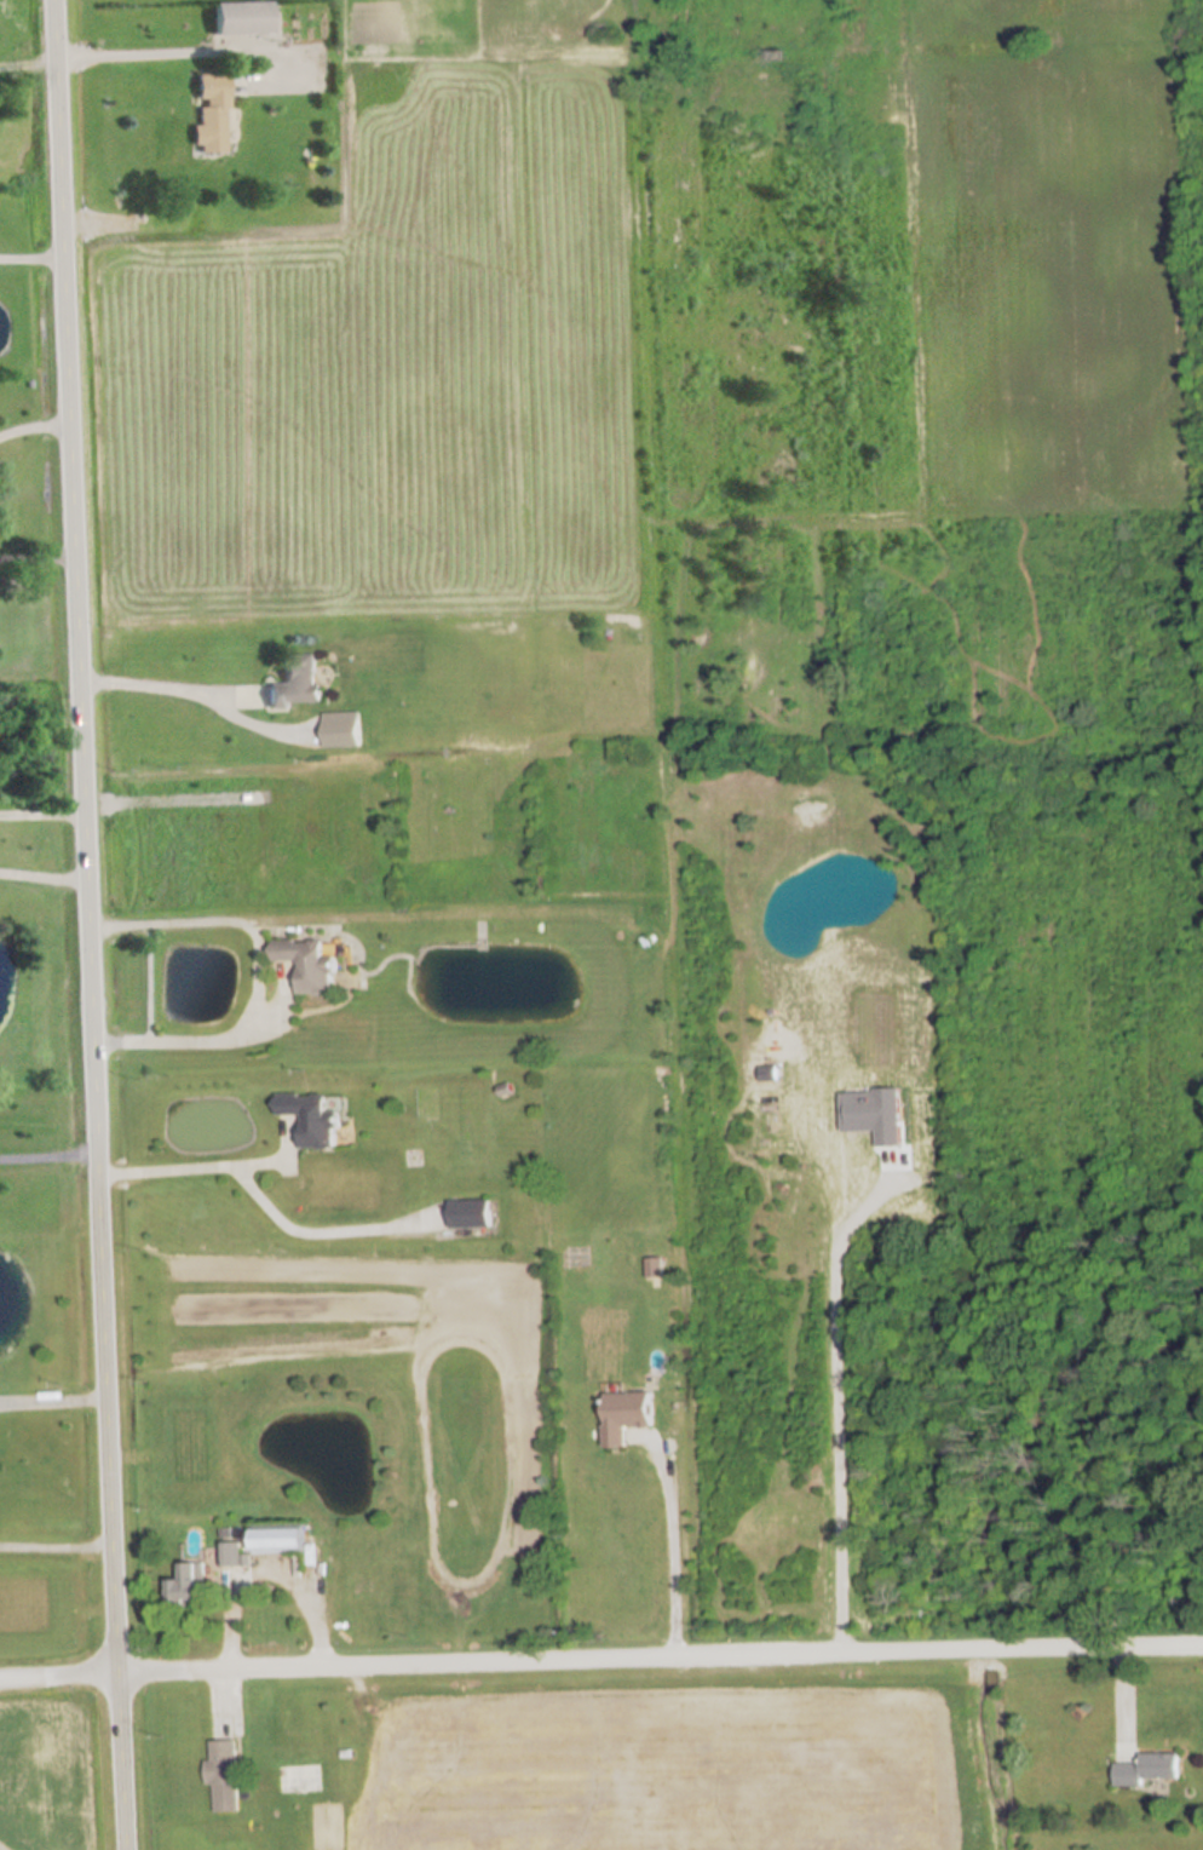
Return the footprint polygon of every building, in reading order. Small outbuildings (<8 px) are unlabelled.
[(263,3),(210,3),(210,34),(263,34),(263,3)] [(223,74),(194,74),(195,125),(192,125),(192,153),(224,153),(223,74)] [(265,683),(265,706),(319,705),(318,654),(281,655),(281,683),(265,683)] [(299,994),(332,994),(333,941),(272,940),(272,960),(299,961),(299,994)] [(302,1116),(302,1149),(335,1149),(335,1112),(327,1112),(327,1095),(277,1094),(277,1116),(302,1116)] [(489,1234),(489,1201),(451,1201),(451,1234),(489,1234)] [(604,1394),(606,1451),(626,1451),(626,1428),(653,1428),(652,1392),(604,1394)] [(252,1553),(304,1553),(304,1526),(252,1526),(252,1553)] [(240,1568),(240,1541),(220,1541),(220,1568),(240,1568)] [(169,1580),(169,1604),(205,1604),(205,1564),(180,1564),(180,1580),(169,1580)] [(207,1786),(213,1786),(214,1812),(238,1812),(237,1741),(206,1741),(207,1786)] [(1177,1754),(1139,1754),(1139,1763),(1114,1763),(1114,1786),(1140,1786),(1140,1779),(1177,1779),(1177,1754)]
